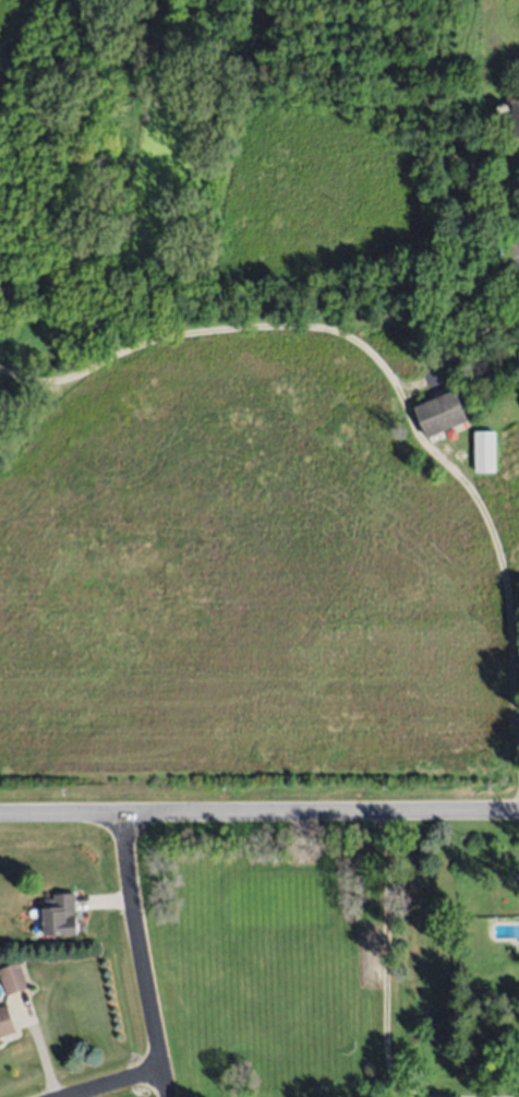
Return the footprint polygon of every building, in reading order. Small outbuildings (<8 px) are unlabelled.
[(469,420),(426,438),(413,406),(456,389),(469,420)] [(474,431),(495,431),(495,473),(474,473),(474,431)] [(44,933),(44,899),(53,898),(53,893),(75,893),(76,932),(44,933)] [(5,995),(0,978),(0,967),(20,961),(28,988),(5,995)] [(16,1030),(0,1036),(0,1007),(7,1004),(16,1030)]
